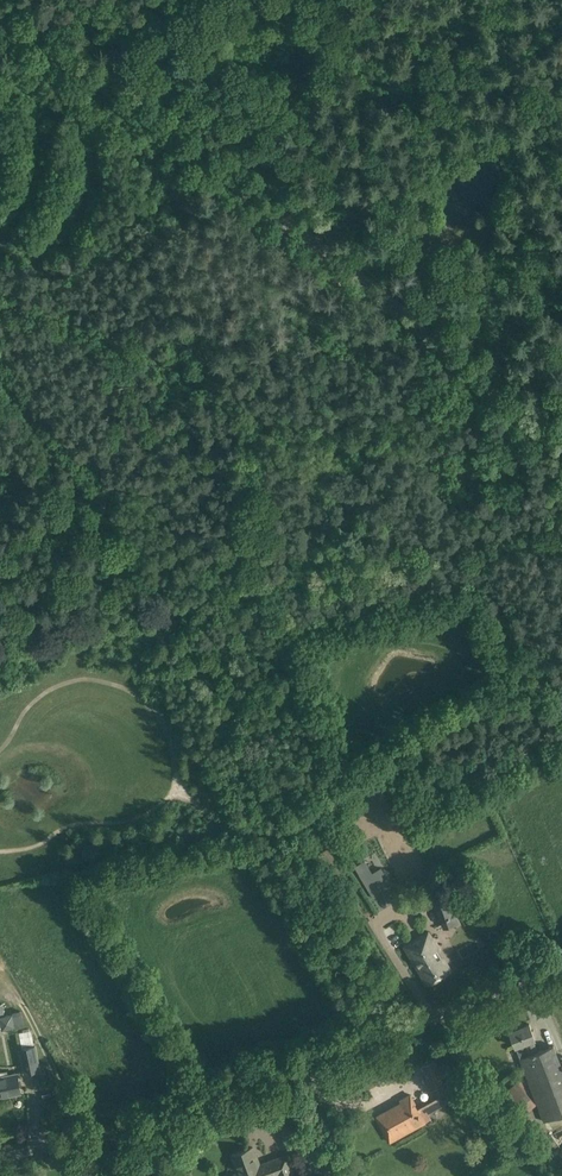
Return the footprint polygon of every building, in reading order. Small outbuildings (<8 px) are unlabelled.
[(355,866),(374,897),(383,892),(378,882),(387,877),(381,868),(372,873),(365,861),(355,866)] [(459,923),(448,892),(432,897),(443,929),(459,923)] [(440,947),(430,931),(406,946),(428,983),(449,970),(437,949),(440,947)] [(2,1027),(14,1024),(11,1014),(0,1017),(2,1027)] [(538,1051),(533,1039),(535,1039),(529,1024),(518,1028),(517,1026),(511,1029),(512,1030),(510,1031),(520,1058),(538,1051)] [(41,1068),(36,1045),(29,1046),(20,1048),(25,1071),(41,1068)] [(520,1058),(544,1122),(561,1115),(561,1067),(553,1045),(538,1051),(520,1058)] [(434,1059),(422,1063),(432,1088),(436,1086),(440,1096),(417,1109),(415,1104),(415,1103),(410,1094),(400,1100),(401,1103),(376,1116),(388,1140),(431,1119),(428,1114),(449,1102),(443,1084),(444,1083),(441,1076),(451,1072),(448,1063),(437,1067),(434,1059)] [(18,1072),(0,1076),(0,1096),(22,1092),(18,1072)] [(536,1104),(518,1082),(499,1098),(518,1119),(536,1104)] [(332,1142),(319,1147),(323,1156),(330,1154),(335,1151),(332,1142)] [(235,1175),(263,1175),(276,1170),(279,1175),(295,1175),(287,1155),(259,1165),(253,1147),(232,1155),(238,1171),(234,1173),(235,1175)] [(339,1160),(335,1151),(330,1154),(333,1162),(339,1160)]
